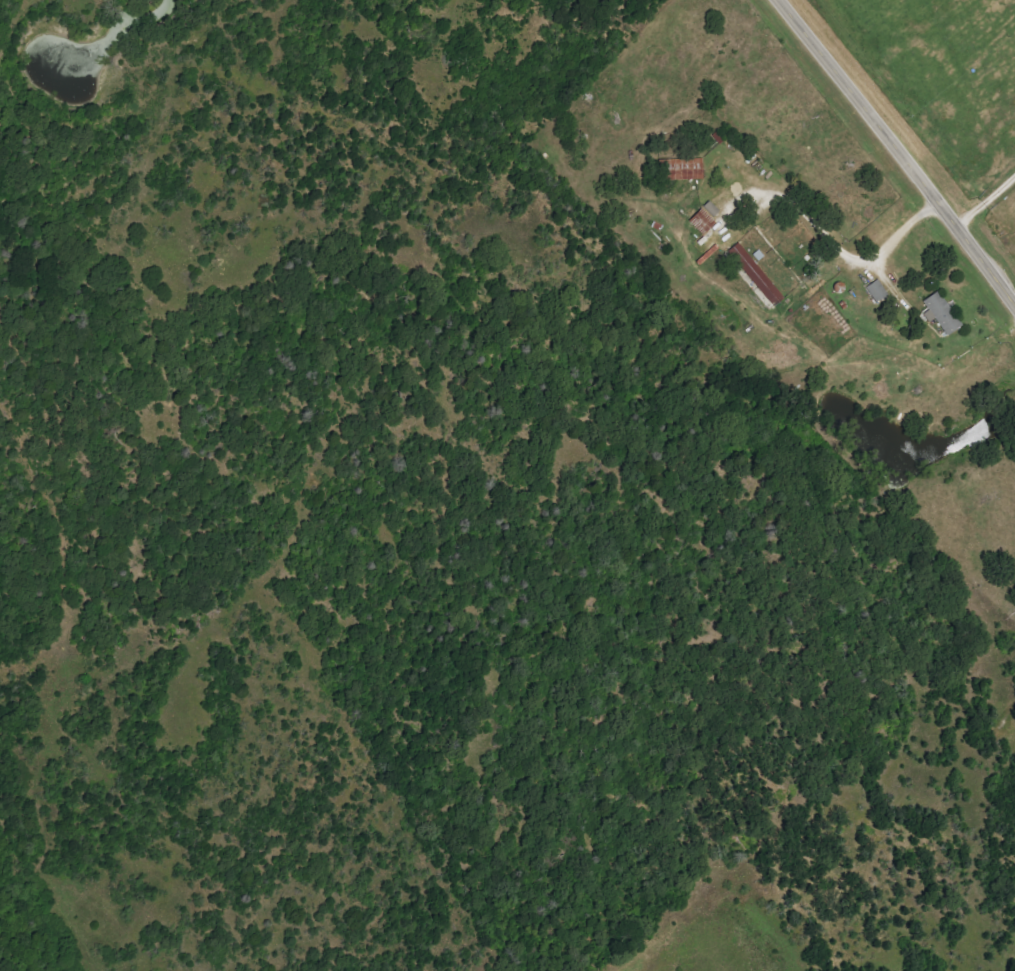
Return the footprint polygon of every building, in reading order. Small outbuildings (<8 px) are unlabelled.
[(701,158),(661,159),(662,179),(701,179),(701,158)] [(772,306),(782,297),(737,242),(727,251),(772,306)] [(921,301),(928,310),(926,311),(944,336),(960,324),(937,290),(921,301)]
